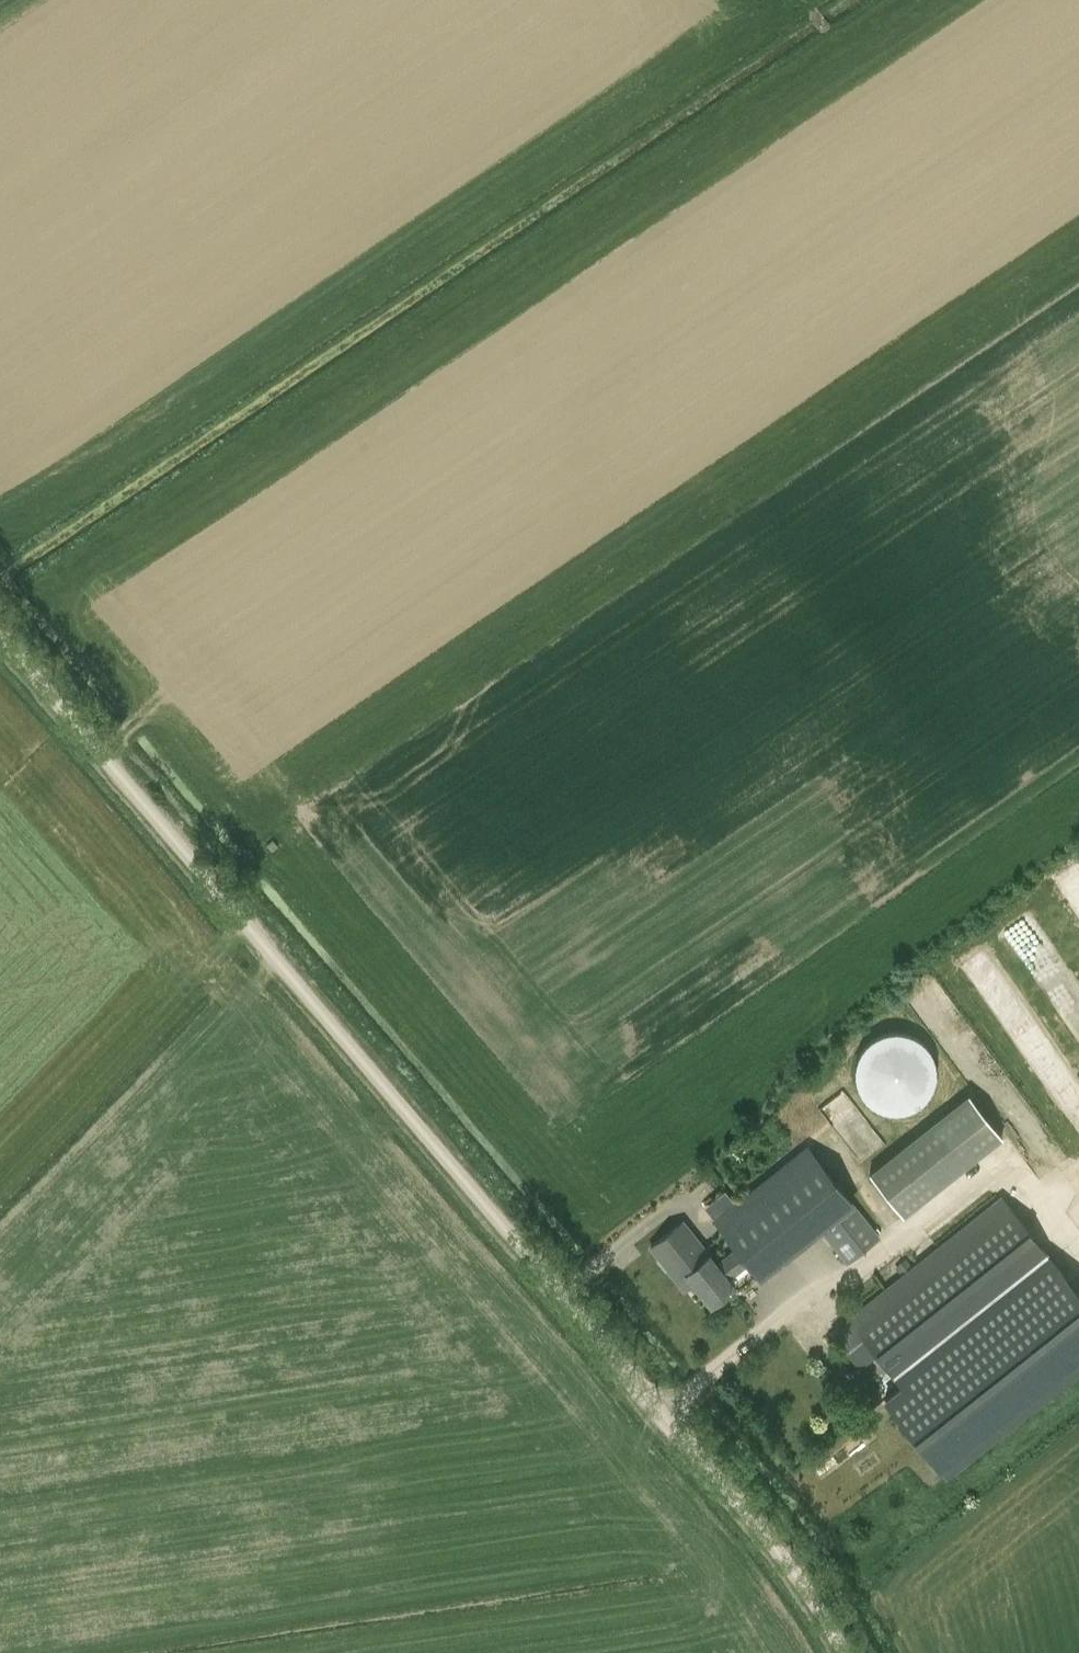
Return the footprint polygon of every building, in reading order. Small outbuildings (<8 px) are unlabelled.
[(901,1032),(895,1032),(888,1032),(881,1034),(872,1039),(862,1048),(857,1056),(855,1067),(855,1077),(857,1087),(861,1096),(867,1103),(878,1112),(887,1115),(896,1116),(905,1113),(916,1109),(921,1104),(930,1094),(935,1083),(936,1073),(935,1064),(932,1054),(925,1045),(916,1037),(907,1033),(901,1032)] [(845,1090),(822,1102),(832,1120),(855,1108),(845,1090)] [(969,1095),(868,1174),(903,1217),(1003,1138),(969,1095)] [(715,1264),(709,1256),(682,1222),(650,1247),(659,1259),(657,1260),(665,1270),(667,1269),(678,1282),(687,1275),(711,1305),(734,1287),(729,1281),(748,1265),(761,1280),(822,1232),(846,1264),(879,1238),(854,1206),(807,1145),(735,1203),(725,1190),(702,1208),(712,1221),(735,1248),(715,1264)] [(878,1357),(906,1394),(1061,1270),(1001,1196),(829,1332),(859,1370),(878,1357)] [(1061,1270),(906,1394),(885,1410),(943,1482),(1078,1374),(1078,1293),(1061,1270)]
